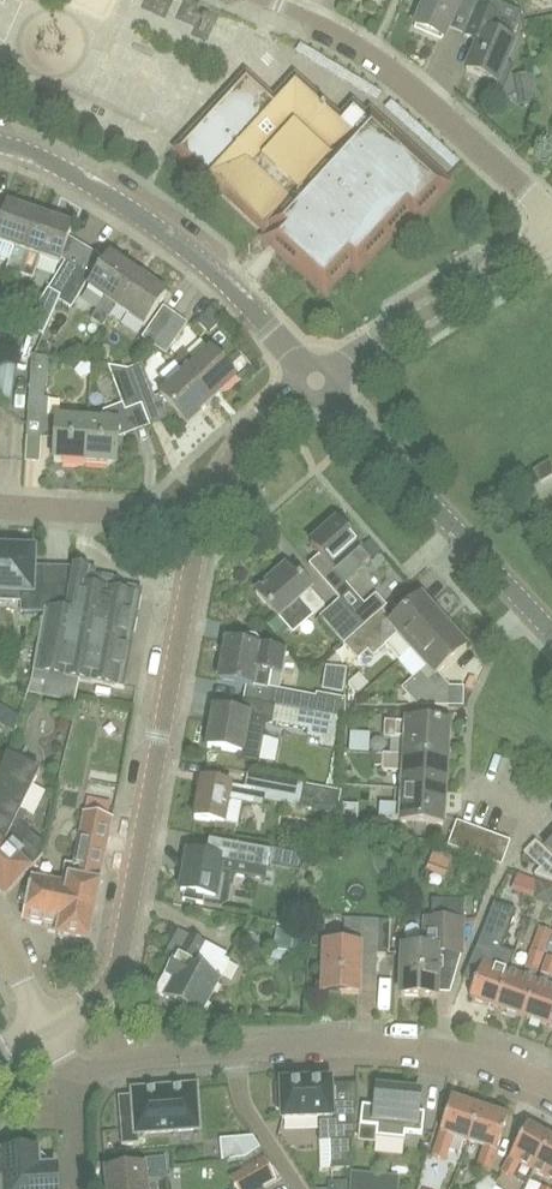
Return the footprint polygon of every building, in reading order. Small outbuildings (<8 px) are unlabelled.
[(416,28),(445,41),(450,30),(460,6),(475,12),(476,9),(480,0),(428,0),(416,28)] [(499,18),(476,9),(475,12),(465,36),(464,37),(478,43),(466,71),(497,84),(514,45),(511,44),(518,26),(499,18)] [(314,51),(300,44),(299,47),(295,53),(377,103),(383,93),(354,73),(330,59),(314,51)] [(534,79),(520,82),(525,108),(539,105),(534,79)] [(341,123),(296,82),(272,108),(244,82),(180,153),(263,230),(270,223),(276,228),(262,243),(267,247),(273,252),(278,257),(326,301),(351,274),(358,280),(409,224),(416,231),(455,189),(447,182),(370,111),(363,118),(354,109),(341,123)] [(462,163),(394,101),(386,110),(455,172),(462,163)] [(20,277),(40,218),(8,207),(0,232),(0,260),(9,263),(6,272),(20,277)] [(33,281),(40,259),(60,265),(72,229),(40,218),(20,277),(33,281)] [(102,329),(138,278),(110,259),(89,290),(105,302),(91,322),(102,329)] [(59,302),(77,272),(65,265),(47,295),(46,295),(30,332),(43,338),(59,302)] [(77,272),(59,302),(71,310),(89,280),(77,272)] [(138,278),(102,329),(103,330),(117,310),(144,329),(166,297),(138,278)] [(154,349),(175,318),(163,310),(142,341),(154,349)] [(175,318),(154,349),(166,358),(187,327),(175,318)] [(210,353),(196,365),(185,353),(173,363),(184,376),(185,375),(211,404),(235,382),(210,353)] [(84,465),(88,422),(44,419),(49,361),(32,358),(26,440),(56,442),(54,463),(84,465)] [(12,396),(14,365),(0,364),(0,395),(12,396)] [(141,407),(142,407),(155,402),(142,367),(128,372),(141,407)] [(141,407),(128,372),(108,369),(125,413),(141,407)] [(185,427),(211,404),(185,375),(184,376),(160,398),(185,427)] [(88,422),(84,465),(117,468),(120,424),(88,422)] [(534,473),(541,486),(551,480),(551,466),(551,464),(534,473)] [(318,558),(309,566),(333,594),(339,602),(352,617),(363,630),(382,613),(381,612),(387,608),(376,595),(364,606),(346,585),(362,571),(361,569),(369,562),(379,553),(370,541),(359,551),(336,525),(310,548),(318,558)] [(0,594),(21,595),(21,604),(20,614),(46,615),(47,611),(64,615),(69,589),(56,588),(56,595),(43,595),(44,570),(34,569),(34,568),(34,565),(35,552),(0,551),(0,594)] [(78,682),(100,686),(118,689),(136,598),(110,593),(111,587),(86,583),(88,572),(73,569),(69,589),(64,615),(47,611),(46,615),(41,641),(36,674),(78,682)] [(287,570),(257,594),(277,618),(297,600),(312,619),(324,609),(307,589),(308,589),(300,579),(297,582),(287,570)] [(363,630),(344,646),(357,661),(358,662),(368,652),(374,659),(386,649),(399,665),(412,654),(443,626),(421,601),(392,625),(382,613),(363,630)] [(328,611),(319,619),(344,646),(363,630),(352,617),(339,602),(328,611)] [(412,654),(399,665),(400,665),(412,655),(426,671),(413,681),(402,691),(418,709),(449,710),(449,708),(449,690),(442,696),(431,682),(438,676),(465,652),(443,626),(412,654)] [(227,644),(224,660),(219,664),(217,676),(221,681),(220,683),(269,692),(272,674),(281,675),(285,654),(259,650),(260,643),(256,638),(248,637),(243,640),(242,647),(227,644)] [(324,666),(324,690),(345,690),(345,667),(324,666)] [(78,682),(36,674),(34,680),(31,689),(75,698),(78,682)] [(272,708),(302,713),(313,715),(316,698),(275,691),(275,693),(272,708)] [(14,730),(20,715),(0,707),(0,724),(14,730)] [(313,715),(302,713),(272,708),(269,724),(310,732),(313,715)] [(265,721),(249,718),(249,717),(214,711),(208,748),(242,754),(241,761),(258,764),(265,721)] [(405,758),(448,761),(451,728),(408,725),(408,726),(386,724),(385,741),(406,742),(405,758)] [(446,795),(448,761),(405,758),(384,757),(383,772),(404,774),(404,776),(403,792),(446,795)] [(22,813),(41,773),(8,758),(6,764),(0,778),(0,849),(3,851),(22,813)] [(201,783),(195,820),(215,824),(225,826),(225,825),(236,827),(239,827),(243,805),(263,808),(263,803),(336,817),(340,794),(248,776),(246,789),(202,782),(201,783)] [(444,829),(446,795),(403,792),(402,808),(381,806),(380,823),(400,825),(400,826),(444,829)] [(88,800),(85,816),(109,821),(112,805),(88,800)] [(43,856),(46,848),(22,826),(27,816),(22,813),(3,851),(0,849),(0,867),(19,885),(45,857),(43,856)] [(35,880),(26,923),(47,927),(46,932),(58,935),(57,939),(68,941),(78,943),(89,945),(100,886),(99,885),(112,821),(109,821),(85,816),(76,862),(73,880),(71,880),(70,887),(61,886),(35,880)] [(502,869),(507,856),(511,844),(472,830),(456,824),(447,848),(502,869)] [(271,850),(256,846),(211,837),(206,859),(189,855),(181,895),(183,895),(181,902),(201,906),(202,899),(214,901),(217,885),(234,888),(236,875),(265,881),(271,850)] [(534,876),(551,882),(551,846),(546,853),(551,858),(534,876)] [(427,869),(444,876),(451,858),(435,851),(427,869)] [(0,867),(0,895),(6,900),(19,885),(0,867)] [(519,875),(514,887),(533,894),(537,881),(519,875)] [(464,915),(465,900),(440,899),(440,915),(464,915)] [(402,950),(401,998),(437,999),(438,955),(462,955),(463,922),(430,921),(429,951),(402,950)] [(392,923),(378,923),(345,922),(344,948),(325,948),(324,997),(358,998),(359,957),(377,957),(390,957),(392,923)] [(275,951),(300,952),(302,929),(277,927),(275,951)] [(534,984),(537,974),(538,975),(551,935),(551,934),(539,929),(530,953),(525,970),(526,970),(522,980),(508,975),(496,1011),(523,1020),(535,985),(534,984)] [(191,939),(190,937),(180,932),(167,953),(176,957),(156,994),(200,1019),(220,982),(219,982),(228,965),(224,962),(226,958),(191,939)] [(496,1011),(508,975),(496,971),(503,950),(490,945),(470,1001),(496,1011)] [(547,959),(540,976),(551,980),(551,960),(547,959)] [(551,1029),(551,990),(535,985),(523,1020),(551,1030),(551,1029)] [(349,1171),(353,1142),(355,1126),(357,1111),(333,1111),(332,1087),(332,1082),(312,1082),(301,1082),(301,1083),(281,1084),(281,1086),(275,1086),(276,1111),(282,1110),(282,1118),(282,1122),(318,1121),(319,1143),(320,1172),(332,1171),(349,1171)] [(356,1086),(332,1087),(333,1111),(357,1111),(356,1086)] [(135,1120),(120,1121),(121,1133),(122,1146),(140,1145),(139,1135),(199,1131),(196,1088),(133,1092),(133,1097),(134,1100),(135,1120)] [(378,1091),(376,1109),(363,1107),(361,1127),(377,1129),(376,1138),(405,1141),(406,1134),(423,1136),(425,1115),(416,1114),(418,1095),(378,1091)] [(118,1101),(120,1121),(135,1120),(134,1100),(118,1101)] [(464,1141),(469,1143),(480,1110),(451,1100),(433,1157),(446,1161),(449,1151),(460,1155),(464,1141)] [(480,1171),(489,1174),(508,1119),(480,1110),(469,1143),(484,1148),(477,1170),(480,1171)] [(377,1129),(361,1127),(359,1141),(376,1143),(376,1138),(377,1129)] [(533,1174),(551,1140),(527,1127),(502,1174),(512,1180),(512,1179),(526,1187),(533,1174)] [(252,1136),(220,1139),(222,1159),(245,1155),(258,1146),(252,1136)] [(405,1141),(376,1138),(376,1143),(375,1153),(404,1156),(405,1141)] [(551,1184),(551,1141),(551,1140),(533,1174),(551,1184)] [(46,1161),(40,1156),(39,1156),(38,1152),(0,1154),(0,1188),(21,1188),(46,1161)] [(266,1157),(229,1177),(236,1188),(260,1188),(262,1188),(278,1179),(266,1157)] [(170,1178),(167,1178),(165,1159),(143,1161),(144,1168),(106,1171),(107,1188),(171,1188),(170,1178)] [(55,1168),(51,1168),(51,1166),(46,1161),(21,1188),(56,1188),(55,1168)] [(349,1171),(349,1181),(348,1188),(398,1188),(399,1176),(349,1171)] [(489,1174),(480,1171),(470,1188),(494,1188),(498,1179),(489,1174)] [(349,1181),(328,1181),(328,1188),(321,1188),(348,1188),(349,1181)]
